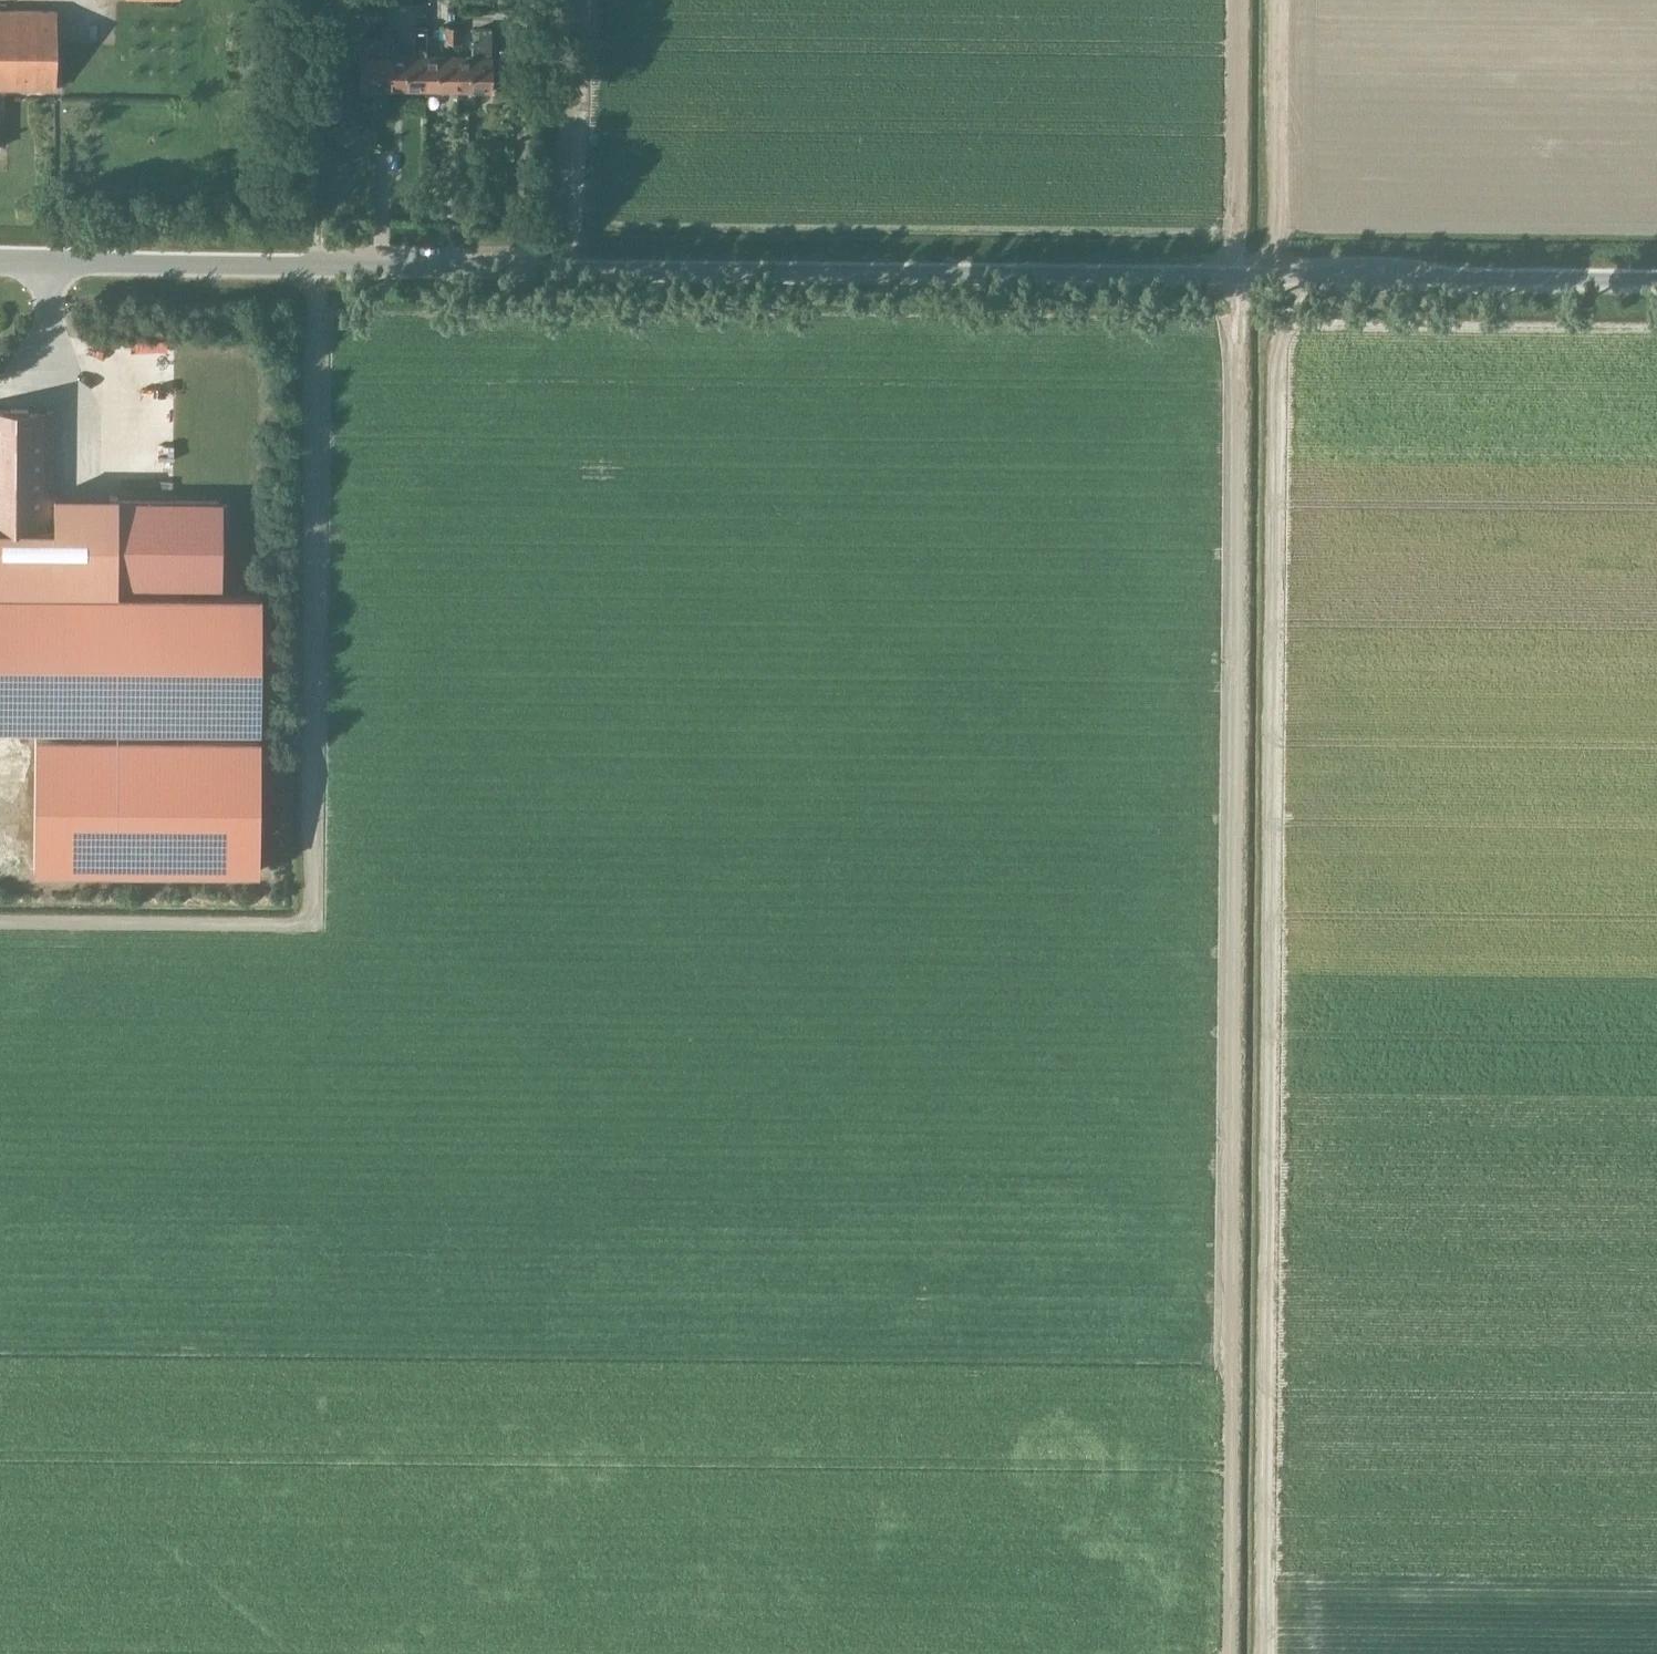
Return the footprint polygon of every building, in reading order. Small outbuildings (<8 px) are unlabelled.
[(55,9),(0,8),(0,87),(55,87),(55,9)] [(393,89),(393,56),(394,26),(382,26),(382,39),(355,39),(354,59),(361,59),(360,89),(393,89)] [(393,56),(393,89),(425,90),(426,56),(427,56),(427,26),(414,26),(414,56),(393,56)] [(459,42),(460,27),(445,27),(445,42),(459,42)] [(457,90),(490,91),(491,27),(479,27),(479,42),(473,42),(472,57),(458,56),(457,90)] [(458,56),(427,56),(426,56),(425,90),(457,90),(458,56)] [(53,527),(54,409),(0,409),(0,527),(53,527)] [(180,438),(173,412),(158,417),(165,442),(180,438)] [(151,583),(219,583),(218,497),(117,498),(117,583),(122,583),(122,592),(62,593),(64,725),(121,725),(181,724),(263,724),(262,591),(151,592),(151,583)] [(62,593),(0,593),(0,726),(64,725),(62,593)] [(121,734),(39,735),(40,867),(264,865),(263,733),(181,733),(181,724),(121,725),(121,734)]
